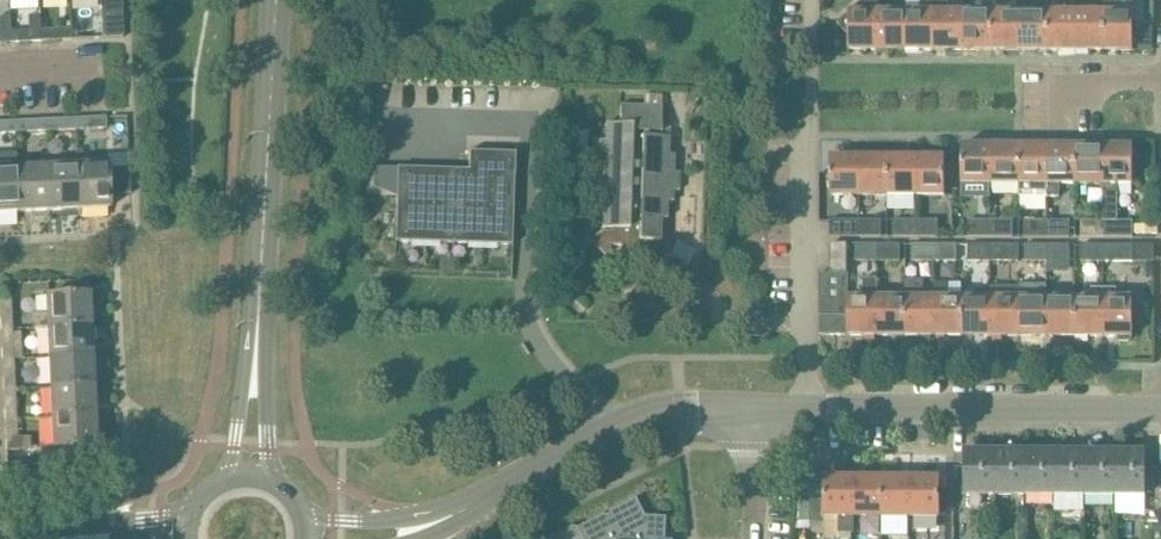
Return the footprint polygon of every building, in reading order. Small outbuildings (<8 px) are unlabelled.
[(879,49),(879,10),(878,10),(878,0),(862,0),(837,23),(849,36),(849,49),(879,49)] [(907,49),(936,49),(936,0),(920,0),(920,11),(907,11),(907,49)] [(964,50),(964,11),(949,11),(949,0),(936,0),(936,49),(964,50)] [(1020,50),(1048,50),(1048,11),(1048,0),(1033,0),(1033,11),(1020,11),(1020,50)] [(1118,4),(1118,0),(1104,0),(1104,11),(1105,11),(1105,50),(1133,50),(1133,4),(1118,4)] [(906,11),(879,10),(879,49),(907,49),(907,11),(906,11)] [(964,50),(992,50),(992,11),(964,11),(964,50)] [(1020,50),(1020,11),(992,11),(992,50),(1020,50)] [(1077,11),(1048,11),(1048,50),(1077,50),(1077,11)] [(1104,11),(1077,11),(1077,50),(1105,50),(1105,11),(1104,11)] [(11,32),(11,43),(42,42),(41,30),(41,14),(29,15),(29,31),(11,32)] [(123,14),(102,16),(103,39),(124,38),(123,14)] [(11,43),(11,32),(10,32),(9,17),(0,18),(0,44),(11,43)] [(42,42),(72,41),(71,29),(41,30),(42,42)] [(602,229),(605,229),(591,241),(605,257),(611,252),(611,247),(629,247),(629,242),(662,242),(662,220),(668,220),(668,203),(674,203),(674,191),(680,191),(680,173),(674,173),(674,156),(669,156),(669,138),(661,138),(661,107),(620,106),(620,125),(604,125),(604,142),(599,142),(598,159),(593,159),(593,177),(597,177),(597,195),(603,195),(602,229)] [(76,119),(76,131),(107,130),(106,117),(76,119)] [(76,119),(59,120),(59,132),(76,131),(76,119)] [(45,120),(28,121),(29,133),(46,132),(45,120)] [(16,134),(15,122),(0,122),(0,135),(16,134)] [(375,128),(374,157),(384,157),(384,129),(375,128)] [(991,183),(992,145),(963,145),(963,183),(991,183)] [(1020,183),(1020,145),(992,145),(991,183),(1020,183)] [(1020,183),(1020,197),(1047,197),(1047,191),(1048,191),(1048,145),(1020,145),(1020,183)] [(1077,183),(1077,145),(1048,145),(1048,191),(1047,191),(1047,197),(1059,197),(1059,183),(1077,183)] [(1105,146),(1077,145),(1077,183),(1104,183),(1105,183),(1105,146)] [(1105,183),(1104,183),(1104,221),(1105,221),(1105,238),(1133,239),(1134,221),(1118,221),(1118,183),(1134,183),(1134,146),(1105,146),(1105,183)] [(513,246),(515,159),(516,152),(511,152),(511,158),(474,157),(474,151),(469,151),(469,171),(398,168),(398,169),(397,198),(395,242),(513,246)] [(860,194),(860,156),(832,156),(831,194),(860,194)] [(888,194),(888,156),(860,156),(860,194),(888,194)] [(917,195),(917,156),(888,156),(888,194),(917,195)] [(917,156),(917,195),(946,195),(946,156),(917,156)] [(108,162),(78,164),(80,207),(110,206),(109,193),(126,192),(125,178),(109,179),(108,162)] [(50,209),(80,207),(78,164),(48,165),(50,209)] [(19,210),(50,209),(48,165),(17,167),(19,210)] [(19,210),(17,167),(0,168),(0,211),(19,210)] [(860,237),(860,221),(830,220),(830,237),(860,237)] [(917,238),(917,221),(893,220),(893,237),(917,238)] [(968,237),(991,238),(991,221),(969,220),(968,237)] [(881,221),(860,221),(860,237),(881,238),(881,221)] [(917,221),(917,238),(938,238),(938,224),(938,221),(917,221)] [(991,221),(991,238),(1013,238),(1013,221),(991,221)] [(1048,238),(1048,221),(1025,221),(1025,238),(1048,238)] [(1070,222),(1048,221),(1048,238),(1070,238),(1070,222)] [(1105,221),(1104,221),(1081,221),(1081,229),(1081,238),(1105,238),(1105,221)] [(855,263),(879,263),(879,245),(855,245),(855,263)] [(879,245),(879,263),(900,263),(900,245),(879,245)] [(831,275),(847,275),(848,246),(831,246),(831,275)] [(912,263),(935,263),(936,246),(912,246),(912,263)] [(936,246),(935,263),(956,263),(956,246),(936,246)] [(969,263),(991,263),(991,246),(969,246),(969,263)] [(991,246),(991,263),(1019,263),(1019,246),(991,246)] [(1025,263),(1048,263),(1048,246),(1025,246),(1025,263)] [(1069,246),(1048,246),(1048,263),(1069,263),(1069,246)] [(1081,263),(1105,263),(1105,246),(1082,246),(1081,263)] [(1105,246),(1105,263),(1133,263),(1133,247),(1105,246)] [(847,275),(831,275),(820,274),(820,290),(849,290),(849,275),(847,275)] [(849,336),(878,336),(878,297),(878,278),(864,278),(864,297),(849,297),(849,303),(849,317),(849,336)] [(907,297),(907,336),(935,336),(935,290),(934,290),(924,290),(924,280),(906,280),(906,297),(907,297)] [(90,281),(66,282),(67,292),(83,291),(83,289),(90,289),(90,281)] [(935,336),(962,336),(963,297),(949,297),(949,282),(934,282),(934,290),(935,290),(935,336)] [(1076,337),(1105,337),(1105,288),(1091,287),(1091,298),(1076,298),(1076,337)] [(1105,288),(1105,337),(1118,337),(1118,339),(1120,341),(1129,341),(1131,339),(1131,337),(1133,337),(1133,298),(1117,298),(1117,288),(1105,288)] [(849,290),(820,290),(820,303),(849,303),(849,297),(849,290)] [(963,297),(963,336),(991,336),(991,297),(991,291),(977,291),(977,297),(963,297)] [(47,327),(91,325),(89,294),(46,296),(47,313),(34,313),(35,327),(47,327)] [(878,297),(878,336),(907,336),(907,297),(906,297),(878,297)] [(1019,336),(1019,297),(991,297),(991,336),(1019,336)] [(1019,336),(1048,337),(1048,297),(1019,297),(1019,336)] [(1076,337),(1076,298),(1048,297),(1048,337),(1076,337)] [(1,330),(13,329),(11,298),(0,299),(0,313),(1,330)] [(849,303),(820,303),(820,317),(849,317),(849,303)] [(849,317),(820,317),(820,336),(849,336),(849,317)] [(49,357),(92,355),(91,325),(47,327),(49,357)] [(2,360),(14,359),(13,329),(1,330),(2,360)] [(50,387),(94,385),(92,355),(49,357),(50,387)] [(52,417),(96,415),(94,385),(50,387),(52,417)] [(5,420),(17,419),(15,389),(3,390),(5,420)] [(97,445),(96,415),(52,417),(54,448),(58,447),(59,462),(86,460),(85,446),(97,445)] [(17,438),(17,419),(5,420),(6,451),(30,450),(29,437),(17,438)] [(964,494),(995,494),(995,451),(964,451),(964,494)] [(1025,494),(1025,451),(995,451),(995,494),(1025,494)] [(1055,494),(1055,451),(1025,451),(1025,494),(1055,494)] [(1085,495),(1085,452),(1055,451),(1055,494),(1085,495)] [(1115,495),(1116,452),(1085,452),(1085,495),(1115,495)] [(1116,452),(1115,495),(1146,495),(1146,452),(1116,452)] [(854,516),(854,478),(825,478),(825,516),(839,516),(839,534),(855,534),(855,516),(854,516)] [(855,516),(882,516),(882,478),(854,478),(854,516),(855,516)] [(882,478),(882,516),(910,517),(911,478),(882,478)] [(940,479),(911,478),(910,517),(939,517),(940,479)] [(539,529),(543,538),(544,538),(606,509),(601,499),(539,529)] [(664,519),(643,518),(634,500),(575,530),(570,528),(569,529),(575,538),(663,538),(664,519)] [(569,529),(549,538),(575,538),(569,529)]
